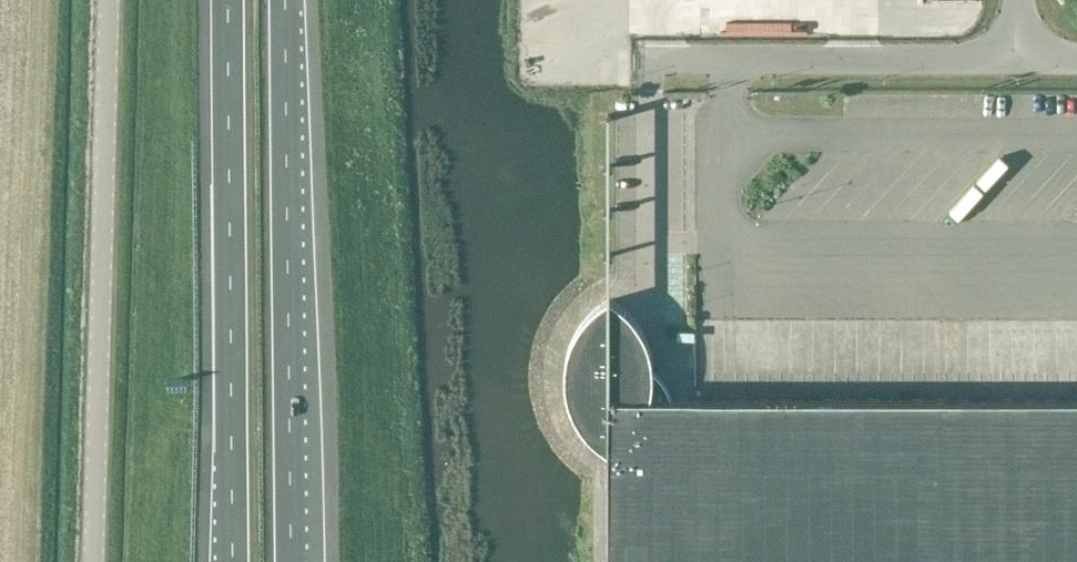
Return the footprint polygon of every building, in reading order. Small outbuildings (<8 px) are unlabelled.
[(608,561),(1076,561),(1076,399),(671,398),(665,385),(654,372),(648,344),(639,326),(626,312),(610,299),(600,308),(583,322),(571,342),(564,377),(566,397),(572,417),(583,431),(594,446),(608,453),(608,561)]
